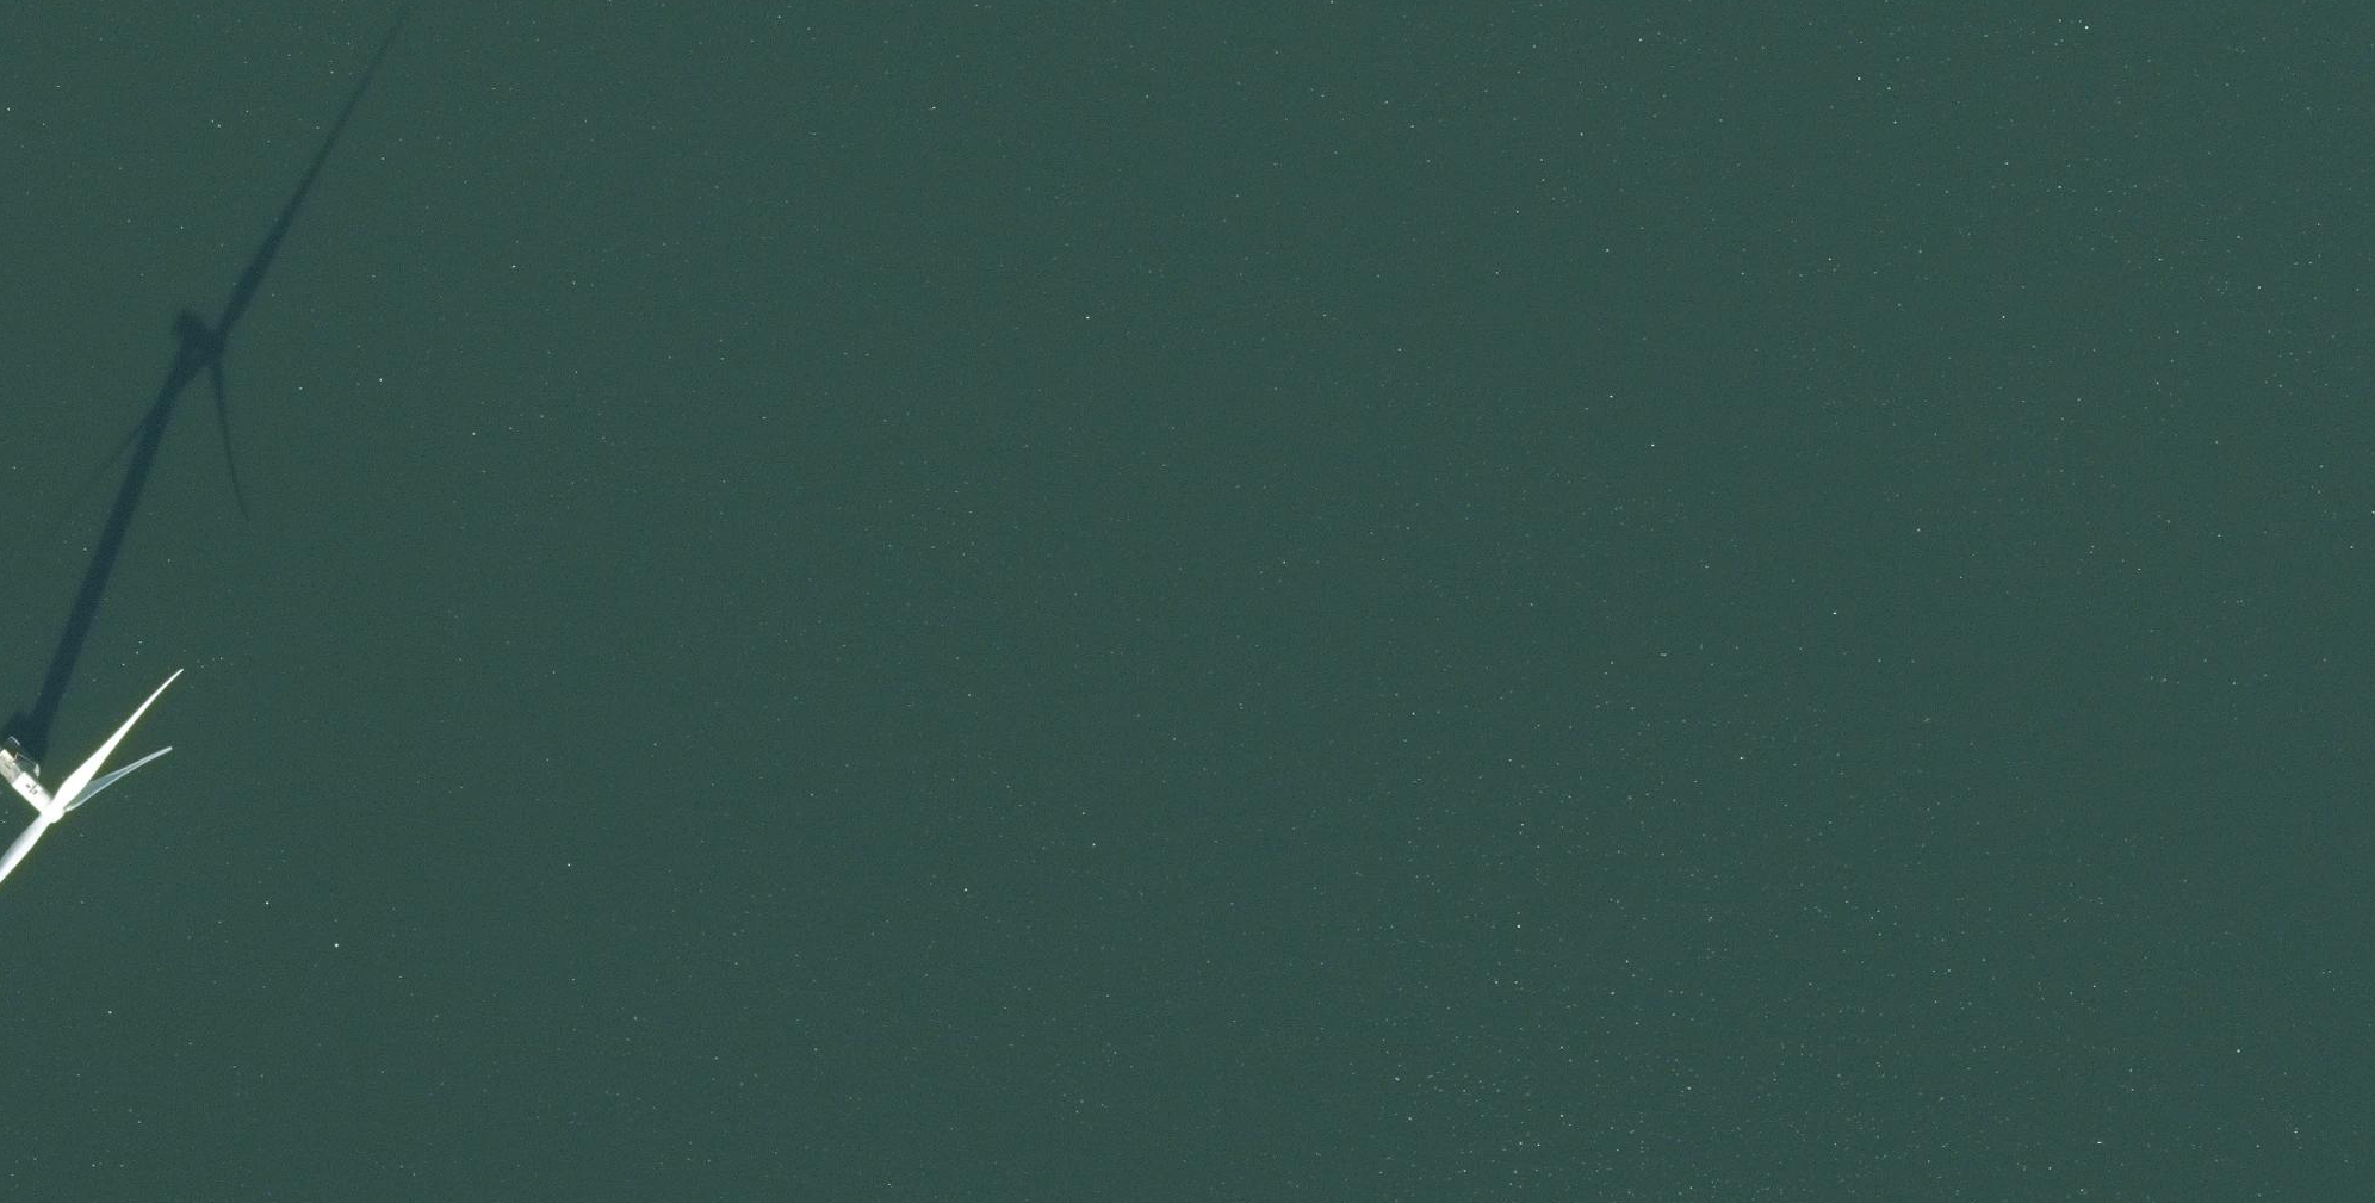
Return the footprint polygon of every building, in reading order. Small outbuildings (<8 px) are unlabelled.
[(14,764),(13,769),(14,774),(16,777),(20,779),(24,780),(28,779),(31,777),(34,773),(35,769),(34,767),(34,765),(31,761),(29,759),(23,758),(19,759),(16,761),(14,764)]
